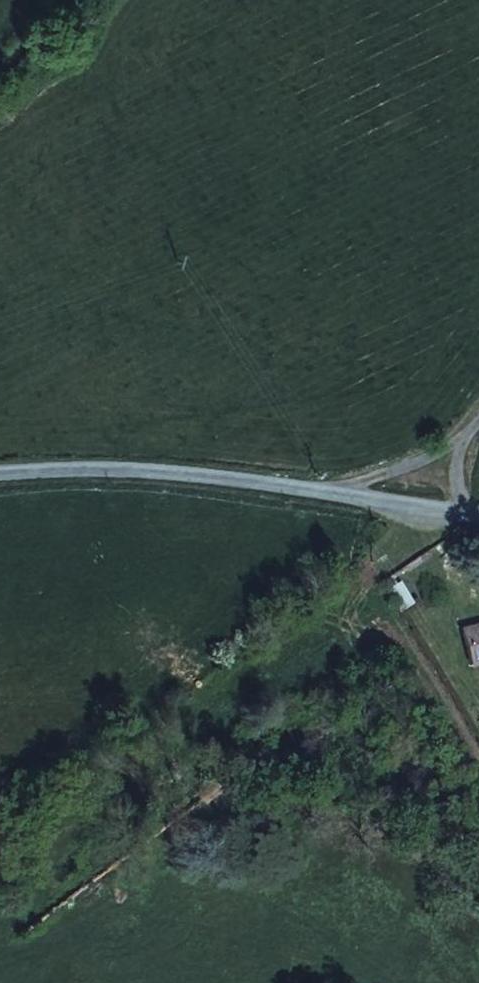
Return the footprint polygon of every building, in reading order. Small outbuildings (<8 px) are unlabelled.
[(463,632),(471,666),(478,664),(478,628),(463,632)]
